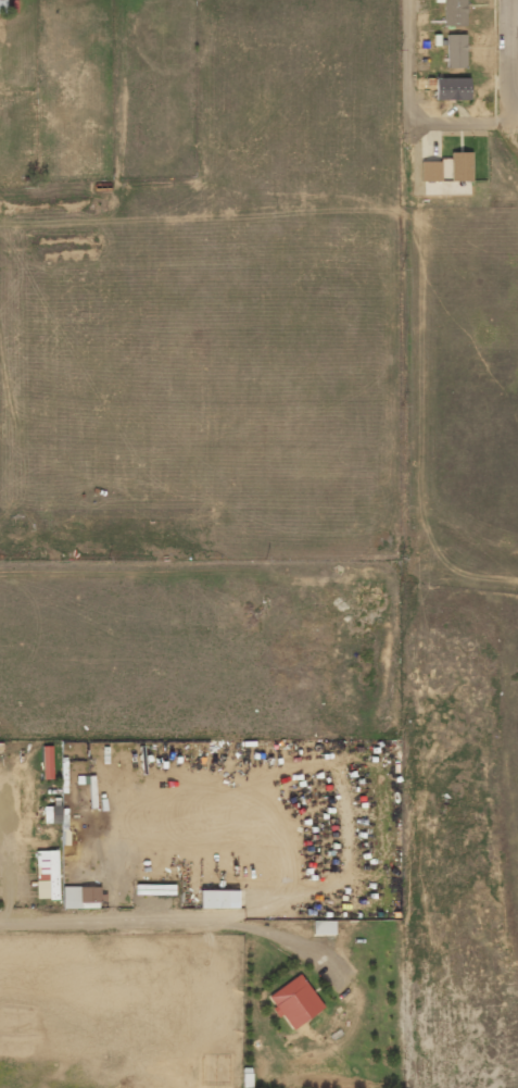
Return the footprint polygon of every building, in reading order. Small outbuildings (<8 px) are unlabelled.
[(443,26),(465,25),(465,0),(443,0),(443,26)] [(464,34),(446,34),(446,68),(465,68),(464,34)] [(469,78),(435,78),(435,100),(469,99),(469,78)] [(472,152),(450,152),(450,159),(441,159),(441,179),(471,179),(472,152)] [(440,161),(420,161),(420,180),(440,180),(440,161)] [(424,181),(424,195),(470,194),(470,188),(460,189),(460,180),(424,181)] [(51,746),(42,746),(43,779),(52,779),(51,746)] [(43,806),(44,823),(60,823),(59,805),(43,806)] [(58,899),(57,850),(35,851),(36,899),(58,899)] [(62,907),(102,906),(102,886),(62,887),(62,907)] [(237,908),(237,891),(199,890),(199,908),(237,908)] [(312,935),(334,936),(334,921),(313,920),(312,935)] [(267,997),(274,1006),(273,1007),(290,1031),(323,1007),(299,974),(267,997)]
